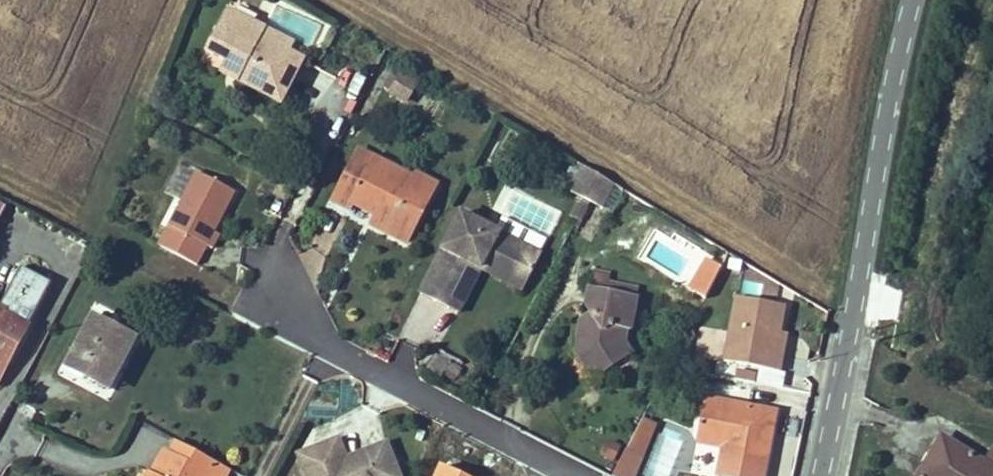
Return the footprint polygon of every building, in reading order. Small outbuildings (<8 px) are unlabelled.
[(261,22),(269,6),(255,0),(231,0),(228,7),(261,22)] [(261,22),(228,7),(210,47),(227,55),(248,64),(241,80),(284,99),(305,54),(291,47),(295,38),(261,22)] [(248,64),(227,55),(220,70),(241,80),(248,64)] [(392,93),(402,76),(395,72),(385,89),(392,93)] [(391,94),(405,103),(416,84),(402,76),(392,93),(391,94)] [(413,176),(358,150),(333,202),(352,211),(356,202),(379,212),(394,220),(387,233),(411,244),(440,182),(415,170),(413,176)] [(584,166),(577,161),(563,188),(570,192),(584,166)] [(587,201),(600,176),(584,166),(570,192),(580,197),(587,201)] [(168,226),(207,245),(212,248),(219,233),(214,230),(234,190),(195,171),(168,226)] [(615,185),(600,176),(587,201),(602,209),(615,185)] [(611,214),(624,190),(615,185),(602,209),(611,214)] [(506,187),(495,210),(550,235),(561,212),(506,187)] [(587,201),(580,197),(570,216),(577,220),(587,201)] [(372,226),(387,233),(394,220),(379,212),(372,226)] [(461,215),(421,297),(446,309),(468,266),(482,273),(487,262),(529,282),(542,254),(461,215)] [(159,246),(197,265),(207,245),(168,226),(159,246)] [(487,262),(482,273),(523,293),(529,282),(487,262)] [(4,375),(53,282),(22,266),(2,304),(0,303),(0,373),(4,375)] [(461,316),(482,273),(468,266),(446,309),(461,316)] [(607,271),(594,268),(590,289),(636,297),(638,288),(605,280),(607,271)] [(628,342),(636,297),(590,289),(588,289),(584,308),(592,317),(598,323),(597,331),(578,350),(570,359),(595,355),(613,375),(635,353),(628,342)] [(785,306),(736,297),(724,361),(780,371),(783,355),(776,353),(780,333),(785,306)] [(93,317),(67,367),(109,390),(136,338),(93,317)] [(581,324),(578,350),(597,331),(598,323),(592,317),(581,324)] [(723,358),(725,328),(698,326),(695,356),(723,358)] [(776,353),(783,355),(786,335),(780,333),(776,353)] [(429,370),(452,378),(460,356),(437,348),(429,370)] [(595,355),(570,359),(585,376),(609,378),(613,375),(595,355)] [(736,371),(735,378),(755,382),(757,375),(736,371)] [(697,435),(744,444),(740,464),(730,462),(727,475),(763,475),(776,412),(704,398),(697,435)] [(614,475),(635,475),(660,428),(643,419),(614,475)] [(697,435),(696,442),(722,447),(718,475),(727,475),(730,462),(740,464),(744,444),(697,435)] [(917,475),(992,475),(992,447),(984,460),(942,435),(917,475)] [(298,455),(306,475),(400,475),(390,449),(349,465),(346,458),(339,439),(298,455)] [(601,457),(615,461),(621,444),(607,439),(601,457)] [(349,465),(390,449),(386,442),(346,458),(349,465)] [(171,459),(206,475),(231,475),(234,472),(180,443),(171,459)] [(171,459),(162,455),(151,475),(206,475),(171,459)]
